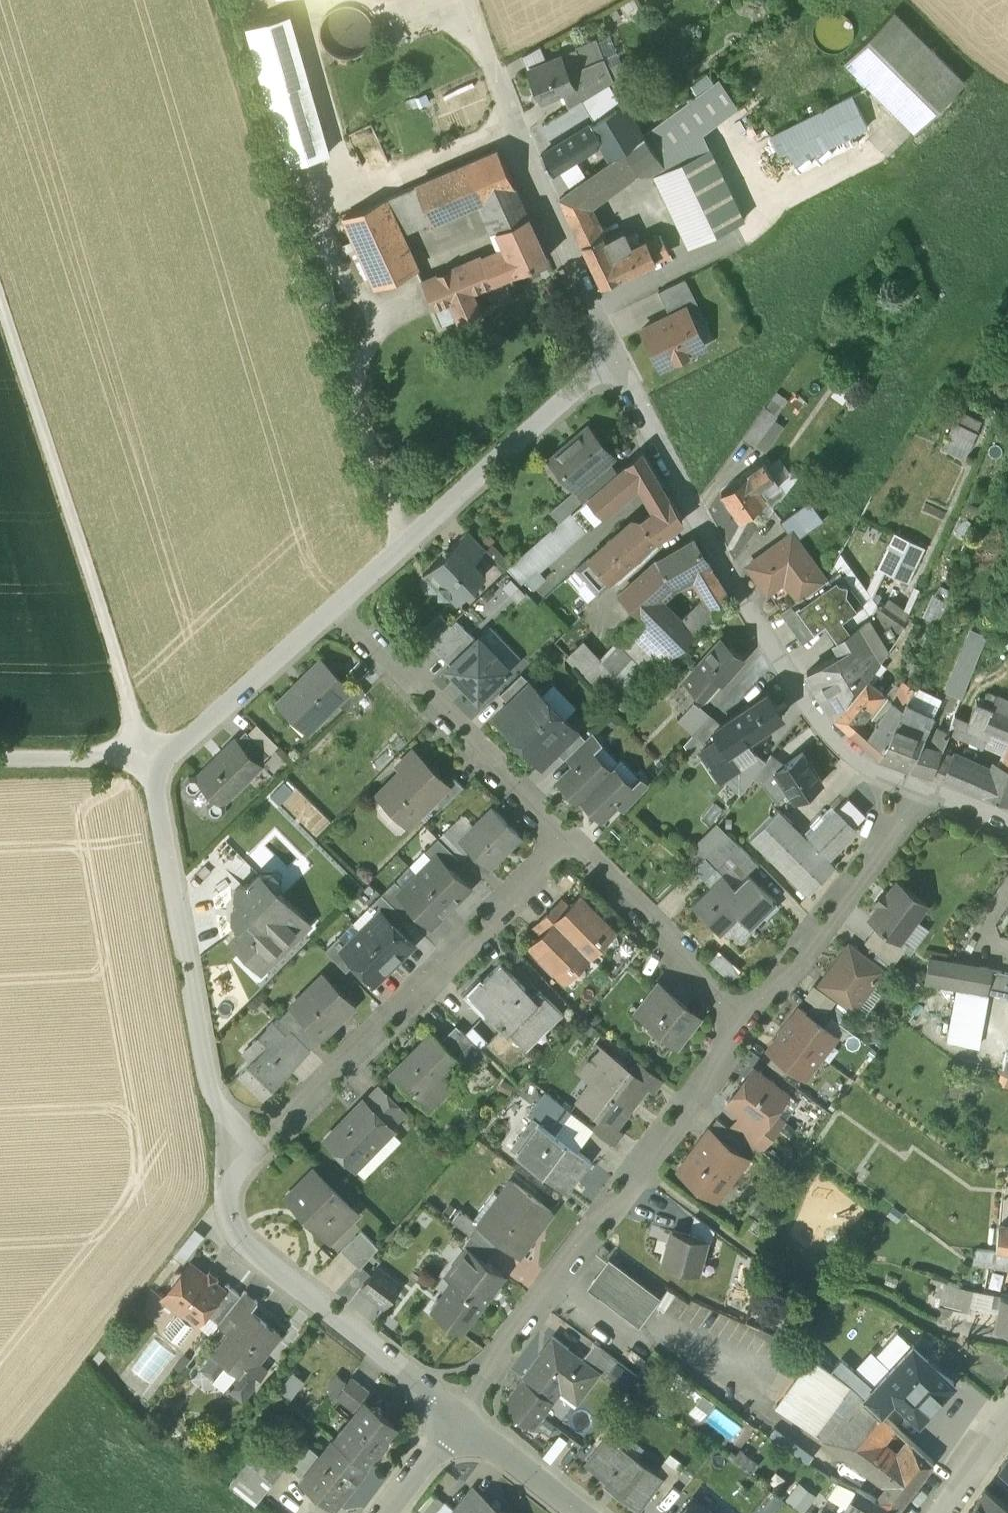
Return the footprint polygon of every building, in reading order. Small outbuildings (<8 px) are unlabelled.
[(371,43),(373,33),(371,23),(365,14),(356,8),(346,6),(336,8),(327,14),(321,23),(319,33),(321,44),(327,52),(336,58),(346,60),(357,58),(365,52),(371,43)] [(893,11),(844,61),(915,132),(964,81),(893,11)] [(288,14),(247,26),(287,166),(328,154),(288,14)] [(595,41),(577,48),(576,48),(561,55),(574,86),(586,82),(585,80),(606,68),(605,67),(595,41)] [(561,55),(527,69),(541,100),(573,87),(574,86),(561,55)] [(605,67),(606,68),(613,80),(627,72),(621,60),(605,67)] [(606,68),(585,80),(586,82),(593,92),(607,84),(613,80),(606,68)] [(719,78),(667,116),(643,133),(612,157),(611,158),(581,179),(560,195),(559,195),(568,215),(586,203),(637,169),(654,171),(680,225),(688,241),(689,244),(743,220),(703,130),(738,106),(719,78)] [(574,86),(573,87),(580,100),(593,92),(586,82),(574,86)] [(582,100),(595,120),(620,104),(607,84),(582,100)] [(852,95),(778,132),(787,149),(794,163),(867,126),(852,95)] [(595,120),(590,123),(590,124),(601,141),(603,143),(612,157),(643,133),(635,121),(623,103),(620,104),(595,120)] [(590,124),(541,155),(550,173),(601,141),(590,124)] [(779,153),(787,149),(778,132),(771,136),(779,153)] [(773,157),(773,154),(773,151),(771,148),(769,146),(765,146),(762,146),(760,148),(758,151),(758,154),(758,157),(760,159),(763,161),(766,161),(769,161),(771,159),(773,157)] [(497,149),(397,194),(413,230),(484,199),(515,186),(497,149)] [(779,172),(780,169),(779,166),(777,163),(775,161),(772,161),(769,162),(766,163),(764,166),(764,169),(764,172),(766,175),(769,176),(772,177),(775,176),(777,174),(779,172)] [(574,167),(553,180),(560,195),(581,179),(574,167)] [(535,231),(515,186),(484,199),(503,244),(535,231)] [(397,194),(386,199),(402,235),(413,230),(397,194)] [(402,235),(386,199),(343,218),(375,289),(418,270),(402,235)] [(586,203),(568,215),(575,229),(594,220),(586,203)] [(594,220),(575,229),(582,243),(600,234),(594,220)] [(680,225),(661,234),(669,251),(688,241),(680,225)] [(629,249),(620,230),(603,238),(608,249),(613,247),(617,255),(628,249),(629,249)] [(535,231),(503,244),(506,250),(515,272),(548,258),(535,231)] [(613,247),(608,249),(603,238),(600,234),(582,243),(601,284),(637,267),(628,249),(617,255),(613,247)] [(669,251),(661,234),(647,241),(656,258),(669,251)] [(629,249),(628,249),(637,267),(656,258),(647,241),(647,240),(629,249)] [(506,250),(424,286),(433,307),(449,300),(471,291),(515,272),(506,250)] [(684,278),(658,291),(669,315),(685,307),(688,314),(699,308),(684,278)] [(471,291),(449,300),(458,320),(460,319),(462,325),(480,317),(477,312),(479,311),(471,291)] [(669,315),(642,329),(661,367),(704,345),(688,314),(685,307),(669,315)] [(699,308),(688,314),(704,345),(715,339),(699,308)] [(765,406),(742,439),(753,447),(776,415),(787,400),(775,392),(765,406)] [(978,432),(957,422),(944,448),(966,459),(978,432)] [(587,425),(548,459),(561,475),(564,473),(576,486),(573,489),(574,490),(609,460),(609,459),(597,445),(601,441),(587,425)] [(662,486),(641,450),(588,496),(604,514),(638,484),(647,500),(662,486)] [(609,460),(574,490),(582,499),(617,469),(609,460)] [(763,461),(721,491),(739,518),(752,509),(755,513),(760,509),(757,505),(765,499),(757,488),(773,476),(763,461)] [(776,480),(775,480),(784,493),(794,482),(801,472),(792,468),(776,480)] [(776,480),(773,476),(757,488),(765,499),(757,505),(760,509),(766,518),(784,493),(775,480),(776,480)] [(662,486),(647,500),(653,510),(669,498),(662,486)] [(582,499),(574,490),(557,505),(565,514),(582,499)] [(604,514),(588,496),(571,511),(587,529),(604,514)] [(653,510),(640,520),(657,539),(682,521),(669,498),(653,510)] [(809,500),(780,521),(790,535),(791,534),(796,539),(823,519),(809,500)] [(571,511),(552,527),(523,553),(534,566),(538,571),(587,529),(571,511)] [(640,520),(633,518),(589,557),(577,569),(598,593),(645,548),(657,539),(640,520)] [(467,530),(426,570),(456,602),(485,574),(473,561),(486,549),(467,530)] [(790,535),(748,565),(767,591),(794,572),(808,592),(823,582),(825,580),(796,539),(791,534),(790,535)] [(895,535),(870,585),(886,593),(896,572),(912,580),(926,551),(895,535)] [(692,539),(656,560),(671,583),(673,582),(691,573),(708,564),(692,539)] [(523,553),(507,568),(519,580),(522,577),(534,566),(523,553)] [(656,560),(622,592),(644,614),(618,640),(633,657),(649,675),(691,634),(677,620),(658,601),(674,585),(673,582),(671,583),(656,560)] [(728,597),(708,564),(691,573),(704,594),(710,603),(704,609),(705,610),(710,616),(728,597)] [(538,571),(534,566),(522,577),(533,588),(544,578),(538,571)] [(825,580),(823,582),(808,592),(782,611),(803,640),(827,623),(836,616),(838,619),(858,605),(862,602),(838,570),(825,580)] [(928,614),(941,618),(950,590),(937,586),(928,614)] [(710,603),(704,594),(677,620),(691,634),(707,619),(701,613),(705,610),(704,609),(710,603)] [(903,622),(876,603),(870,614),(865,618),(856,624),(887,647),(897,634),(903,622)] [(858,605),(838,619),(836,616),(827,623),(838,637),(856,624),(865,618),(858,605)] [(705,610),(701,613),(707,619),(710,616),(705,610)] [(439,612),(414,637),(426,649),(430,644),(450,624),(439,612)] [(456,620),(430,644),(450,664),(475,640),(456,620)] [(838,637),(833,640),(840,652),(807,672),(833,715),(864,677),(875,664),(887,647),(856,624),(838,637)] [(984,639),(975,635),(971,645),(981,647),(984,639)] [(478,637),(447,668),(478,700),(509,669),(478,637)] [(721,638),(698,663),(699,664),(685,680),(698,692),(706,699),(743,658),(721,638)] [(616,707),(631,692),(615,676),(598,660),(600,657),(582,639),(564,657),(616,707)] [(600,657),(598,660),(615,676),(633,657),(618,640),(600,657)] [(981,647),(971,645),(962,666),(972,670),(981,647)] [(649,675),(633,657),(615,676),(631,692),(649,675)] [(320,659),(277,703),(292,718),(296,714),(311,728),(337,702),(350,688),(349,687),(320,659)] [(962,666),(959,665),(949,691),(962,696),(972,670),(962,666)] [(521,673),(500,694),(508,702),(529,681),(521,673)] [(864,677),(833,715),(851,731),(861,718),(883,692),(864,677)] [(698,692),(685,680),(680,686),(693,697),(698,692)] [(355,681),(349,687),(350,688),(337,702),(346,712),(365,692),(355,681)] [(576,730),(529,681),(508,702),(494,716),(541,764),(555,751),(576,730)] [(907,683),(903,681),(894,696),(904,704),(905,703),(914,687),(909,684),(909,683),(908,682),(907,683)] [(939,699),(914,687),(905,703),(930,715),(939,699)] [(766,692),(739,710),(740,711),(720,724),(719,725),(727,737),(737,730),(744,740),(746,739),(756,732),(757,732),(782,715),(766,692)] [(997,697),(986,693),(982,702),(993,707),(997,697)] [(872,727),(861,740),(879,755),(896,721),(902,708),(891,700),(872,727)] [(982,702),(976,700),(968,720),(968,721),(990,730),(999,710),(993,707),(982,702)] [(694,701),(678,719),(693,733),(695,731),(709,715),(694,701)] [(930,715),(905,703),(904,704),(902,708),(896,721),(923,736),(924,736),(933,717),(930,715)] [(999,710),(990,730),(1000,734),(1007,715),(1007,714),(999,710)] [(968,720),(955,714),(950,726),(964,732),(968,721),(968,720)] [(709,715),(695,731),(702,741),(714,729),(713,728),(719,724),(719,725),(720,724),(709,715)] [(1000,734),(1007,738),(1007,715),(1000,734)] [(872,727),(861,718),(851,731),(861,740),(872,727)] [(923,736),(896,721),(879,755),(878,755),(908,766),(920,743),(923,736)] [(990,730),(968,721),(964,732),(985,741),(990,730)] [(737,730),(727,737),(719,725),(719,724),(713,728),(714,729),(718,735),(704,744),(701,747),(720,776),(726,772),(743,761),(740,758),(752,750),(746,739),(744,740),(737,730)] [(277,745),(258,725),(248,735),(268,755),(277,745)] [(714,729),(702,741),(704,744),(718,735),(714,729)] [(948,733),(937,729),(929,747),(929,749),(940,753),(940,751),(948,733)] [(576,730),(555,751),(563,759),(566,756),(585,738),(576,730)] [(585,738),(566,756),(574,765),(590,749),(591,750),(601,741),(592,731),(585,738)] [(235,739),(197,777),(222,803),(261,764),(235,739)] [(929,747),(920,743),(908,766),(921,770),(929,749),(929,747)] [(590,749),(574,765),(558,780),(578,800),(581,797),(609,769),(591,750),(590,749)] [(940,753),(929,749),(921,770),(931,772),(932,772),(940,753)] [(752,750),(740,758),(743,761),(726,772),(743,789),(754,775),(766,760),(752,750)] [(784,763),(774,770),(794,800),(803,794),(806,798),(812,794),(809,790),(822,781),(802,751),(784,763)] [(951,755),(940,751),(940,753),(932,772),(943,776),(951,756),(951,755)] [(417,754),(377,794),(408,825),(433,800),(448,785),(447,784),(417,754)] [(771,754),(766,760),(754,775),(763,782),(773,769),(774,770),(784,763),(771,754)] [(956,758),(951,756),(943,776),(969,787),(978,766),(969,763),(961,760),(956,758)] [(997,762),(993,772),(984,793),(1007,803),(1007,767),(1002,764),(997,762)] [(609,769),(581,797),(600,816),(615,801),(615,800),(631,785),(630,784),(612,766),(609,769)] [(993,772),(978,766),(969,787),(984,793),(993,772)] [(631,785),(615,800),(615,801),(624,809),(648,783),(640,774),(630,784),(631,785)] [(222,803),(197,777),(196,778),(190,778),(187,782),(187,786),(190,790),(195,789),(210,805),(210,809),(213,812),(218,813),(221,809),(221,805),(221,804),(222,803)] [(453,778),(447,784),(448,785),(433,800),(442,808),(463,787),(453,778)] [(477,823),(460,840),(488,869),(521,837),(492,808),(477,823)] [(809,837),(778,808),(750,837),(807,893),(810,890),(812,892),(815,889),(813,887),(836,864),(829,857),(809,837)] [(836,809),(809,837),(829,857),(856,828),(836,809)] [(465,812),(448,829),(459,840),(460,840),(477,823),(465,812)] [(681,861),(690,870),(704,857),(729,832),(717,821),(692,844),(695,847),(681,861)] [(459,840),(448,829),(440,836),(462,859),(470,851),(459,840)] [(729,832),(704,857),(715,868),(729,854),(739,844),(729,832)] [(459,859),(438,838),(424,852),(432,859),(437,855),(450,868),(459,859)] [(759,864),(739,844),(729,854),(747,872),(748,872),(750,874),(759,864)] [(715,868),(704,857),(690,870),(708,887),(722,873),(734,885),(747,872),(729,854),(715,868)] [(450,868),(437,855),(432,859),(418,874),(450,907),(469,888),(450,868)] [(747,872),(734,885),(722,873),(708,887),(691,902),(721,933),(740,914),(750,925),(775,900),(750,874),(748,872),(747,872)] [(261,873),(247,887),(247,886),(240,886),(235,890),(236,897),(240,901),(233,908),(233,918),(243,929),(280,892),(278,891),(279,890),(279,881),(273,874),(263,874),(262,875),(261,873)] [(403,889),(399,893),(411,906),(431,926),(450,907),(418,874),(403,889)] [(896,880),(887,892),(884,889),(874,901),(878,904),(869,916),(877,922),(900,939),(901,937),(927,903),(896,880)] [(394,881),(381,894),(402,915),(411,906),(399,893),(403,889),(394,881)] [(243,929),(230,942),(240,952),(243,950),(264,970),(301,933),(311,923),(302,914),(280,892),(243,929)] [(381,894),(367,907),(375,916),(380,911),(393,924),(402,915),(381,894)] [(579,897),(564,912),(557,905),(548,914),(589,954),(603,939),(597,933),(606,924),(579,897)] [(393,924),(380,911),(375,916),(361,930),(394,963),(413,944),(393,924)] [(589,954),(548,914),(539,923),(546,930),(531,946),(558,972),(567,963),(573,970),(589,954)] [(900,939),(877,922),(864,940),(893,961),(908,942),(901,937),(900,939)] [(394,963),(361,930),(346,945),(342,949),(355,962),(375,982),(394,963)] [(346,945),(338,937),(324,951),(346,972),(355,962),(342,949),(346,945)] [(849,944),(819,984),(853,1009),(882,969),(849,944)] [(943,961),(928,958),(924,982),(939,985),(943,961)] [(992,968),(944,960),(943,961),(939,985),(985,992),(986,992),(987,992),(992,969),(992,968)] [(534,995),(501,962),(469,994),(498,1023),(498,1022),(503,1027),(504,1026),(526,1048),(562,1012),(539,990),(534,995)] [(992,969),(987,992),(1007,997),(1007,973),(992,969)] [(323,975),(290,1006),(290,1007),(321,1038),(354,1006),(323,975)] [(699,1015),(658,983),(636,1011),(677,1042),(699,1015)] [(988,996),(957,990),(948,1039),(978,1045),(988,996)] [(830,1015),(812,1002),(806,1011),(823,1025),(830,1015)] [(321,1038),(290,1007),(279,1018),(291,1030),(310,1049),(321,1038)] [(806,1011),(801,1008),(791,1021),(788,1019),(782,1026),(818,1053),(834,1032),(823,1025),(806,1011)] [(263,1054),(256,1061),(253,1059),(251,1061),(239,1073),(262,1096),(301,1058),(282,1039),(286,1035),(273,1022),(252,1042),(263,1054)] [(526,1048),(504,1026),(503,1027),(486,1043),(509,1066),(526,1048)] [(818,1053),(782,1026),(777,1034),(780,1036),(770,1049),(791,1065),(803,1074),(818,1053)] [(487,1056),(460,1029),(445,1045),(458,1059),(457,1060),(470,1073),(487,1056)] [(310,1049),(291,1030),(286,1035),(282,1039),(301,1058),(310,1049)] [(431,1031),(397,1065),(389,1074),(409,1093),(428,1112),(454,1087),(442,1075),(457,1060),(458,1059),(445,1045),(431,1031)] [(242,1052),(251,1061),(253,1059),(256,1061),(263,1054),(252,1042),(242,1052)] [(633,1071),(599,1046),(592,1056),(590,1055),(589,1057),(590,1058),(578,1074),(591,1083),(578,1100),(604,1119),(617,1128),(617,1127),(630,1110),(627,1108),(646,1082),(647,1081),(633,1071)] [(791,1065),(774,1052),(767,1061),(785,1075),(791,1065)] [(664,1078),(640,1061),(633,1071),(647,1081),(646,1082),(655,1090),(664,1078)] [(787,1092),(753,1066),(727,1101),(742,1112),(761,1126),(763,1125),(787,1092)] [(1001,1070),(997,1082),(1007,1085),(1007,1072),(1001,1070)] [(405,1111),(380,1087),(365,1102),(387,1125),(386,1126),(388,1128),(405,1111)] [(571,1109),(545,1090),(528,1113),(537,1120),(538,1119),(554,1131),(571,1109)] [(363,1101),(325,1139),(354,1168),(380,1141),(375,1137),(386,1126),(387,1125),(365,1102),(363,1101)] [(761,1126),(742,1112),(730,1127),(740,1134),(759,1148),(772,1132),(763,1125),(761,1126)] [(730,1127),(717,1117),(709,1127),(732,1144),(740,1134),(730,1127)] [(554,1131),(538,1119),(537,1120),(514,1152),(566,1190),(590,1158),(554,1131)] [(604,1119),(597,1129),(616,1142),(624,1131),(617,1127),(617,1128),(604,1119)] [(709,1127),(678,1169),(717,1198),(748,1156),(732,1144),(709,1127)] [(356,1213),(312,1170),(286,1196),(301,1211),(303,1209),(331,1238),(356,1213)] [(478,1223),(477,1224),(500,1241),(519,1255),(552,1210),(510,1179),(478,1223)] [(478,1223),(460,1209),(452,1220),(470,1234),(477,1224),(478,1223)] [(714,1230),(695,1215),(690,1235),(706,1239),(705,1240),(711,1241),(714,1230)] [(764,1224),(753,1215),(747,1224),(758,1233),(764,1224)] [(500,1241),(477,1224),(470,1234),(493,1251),(500,1241)] [(998,1250),(1007,1251),(1007,1228),(1000,1226),(998,1250)] [(690,1235),(671,1230),(662,1263),(697,1272),(705,1240),(706,1239),(690,1235)] [(180,1252),(189,1259),(206,1239),(196,1231),(180,1252)] [(378,1248),(361,1231),(341,1250),(359,1269),(361,1266),(378,1248)] [(493,1251),(470,1234),(462,1244),(467,1247),(467,1246),(486,1260),(493,1251)] [(462,1286),(449,1304),(440,1297),(432,1309),(461,1332),(489,1294),(486,1292),(502,1272),(486,1260),(467,1246),(467,1247),(446,1275),(462,1286)] [(998,1250),(973,1249),(972,1268),(1007,1273),(1007,1251),(998,1250)] [(657,1295),(609,1259),(589,1286),(638,1322),(657,1295)] [(221,1287),(190,1262),(182,1272),(181,1271),(175,1271),(171,1276),(171,1283),(173,1284),(162,1298),(195,1323),(204,1312),(223,1288),(221,1287)] [(386,1274),(377,1267),(371,1275),(361,1288),(384,1306),(400,1285),(386,1274)] [(240,1295),(225,1282),(221,1287),(223,1288),(204,1312),(218,1323),(240,1295)] [(974,1290),(946,1283),(941,1305),(968,1311),(970,1305),(974,1290)] [(218,1323),(218,1324),(229,1333),(248,1309),(250,1310),(257,1301),(244,1290),(240,1295),(218,1323)] [(1000,1294),(974,1290),(970,1305),(997,1311),(1000,1294)] [(1000,1294),(997,1311),(994,1328),(1007,1330),(1007,1296),(1000,1294)] [(250,1310),(248,1309),(229,1333),(214,1353),(237,1371),(253,1384),(265,1368),(257,1362),(280,1333),(250,1310)] [(765,1310),(758,1328),(772,1333),(779,1315),(765,1310)] [(891,1367),(912,1344),(899,1332),(877,1355),(891,1367)] [(568,1348),(552,1336),(552,1338),(553,1339),(542,1355),(540,1354),(523,1378),(525,1380),(510,1399),(511,1416),(531,1431),(562,1392),(578,1404),(598,1372),(599,1370),(582,1358),(579,1356),(577,1358),(567,1350),(568,1348)] [(626,1367),(593,1342),(582,1358),(599,1370),(598,1372),(603,1375),(607,1371),(617,1379),(626,1367)] [(953,1381),(912,1344),(891,1367),(874,1386),(889,1400),(893,1395),(919,1418),(953,1381)] [(237,1371),(214,1353),(202,1367),(226,1385),(237,1371)] [(778,1405),(804,1424),(822,1399),(831,1405),(847,1383),(832,1371),(813,1356),(778,1405)] [(847,1383),(857,1393),(867,1382),(841,1360),(832,1371),(847,1383)] [(237,1371),(226,1385),(242,1398),(253,1384),(237,1371)] [(292,1396),(303,1377),(291,1371),(281,1390),(292,1396)] [(372,1392),(351,1376),(336,1394),(356,1410),(365,1399),(366,1400),(372,1392)] [(874,1386),(868,1381),(857,1393),(878,1412),(889,1400),(874,1386)] [(857,1393),(847,1383),(831,1405),(812,1430),(868,1471),(879,1457),(882,1460),(889,1450),(881,1443),(893,1426),(878,1412),(857,1393)] [(378,1404),(372,1405),(366,1400),(365,1399),(356,1410),(350,1418),(383,1444),(387,1439),(388,1431),(395,1423),(383,1414),(383,1408),(378,1404)] [(822,1399),(804,1424),(812,1430),(831,1405),(822,1399)] [(383,1444),(350,1418),(335,1437),(365,1460),(371,1453),(379,1450),(383,1444)] [(908,1440),(893,1426),(881,1443),(889,1450),(896,1455),(908,1440)] [(321,1454),(300,1479),(334,1506),(368,1463),(365,1460),(335,1437),(334,1437),(321,1454)] [(655,1471),(611,1439),(602,1451),(597,1448),(586,1463),(614,1484),(611,1487),(638,1507),(654,1485),(661,1476),(655,1471)] [(889,1450),(882,1460),(879,1457),(868,1471),(882,1481),(884,1478),(889,1482),(907,1497),(933,1463),(908,1440),(896,1455),(889,1450)] [(261,1444),(229,1486),(256,1504),(287,1464),(261,1444)] [(292,1473),(300,1479),(321,1454),(312,1447),(292,1473)] [(838,1466),(820,1455),(813,1467),(831,1478),(838,1466)] [(999,1470),(1007,1476),(1007,1457),(999,1470)] [(665,1458),(655,1471),(661,1476),(654,1485),(664,1492),(681,1471),(665,1458)] [(799,1480),(786,1498),(805,1512),(818,1495),(799,1480)] [(876,1499),(899,1512),(901,1512),(907,1497),(889,1482),(876,1499)] [(876,1499),(856,1486),(841,1512),(899,1512),(876,1499)] [(430,1489),(417,1506),(426,1512),(434,1512),(444,1501),(430,1489)] [(474,1489),(455,1512),(506,1512),(484,1496),(483,1496),(474,1489)] [(985,1489),(969,1512),(1007,1512),(1007,1505),(985,1489)] [(693,1497),(681,1512),(715,1512),(693,1497)] [(434,1512),(449,1512),(453,1507),(445,1500),(444,1501),(434,1512)]
